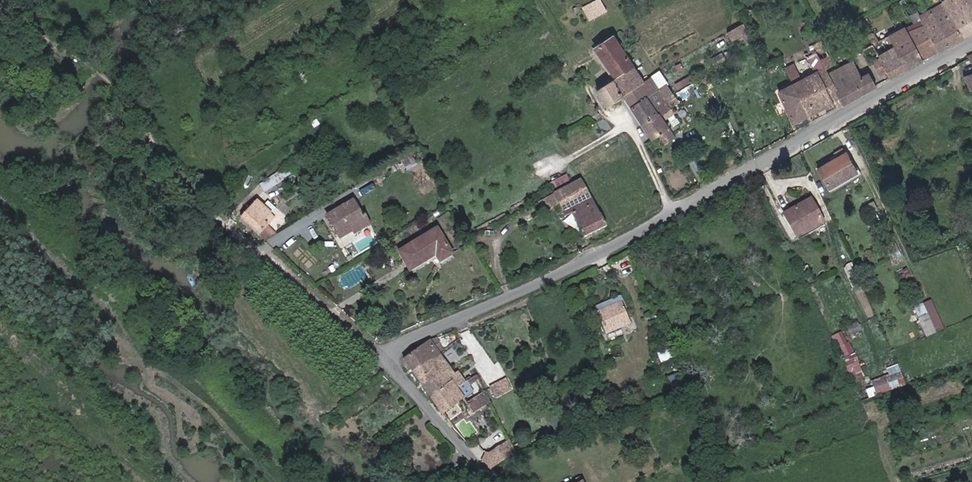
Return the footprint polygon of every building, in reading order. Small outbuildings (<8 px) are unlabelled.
[(590,20),(608,11),(603,0),(595,0),(583,6),(590,20)] [(942,2),(962,36),(971,30),(971,0),(946,0),(942,2)] [(908,33),(922,58),(962,36),(942,2),(920,15),(925,24),(908,33)] [(731,41),(748,32),(744,24),(727,32),(731,41)] [(892,44),(905,68),(922,58),(908,33),(904,26),(887,36),(892,44)] [(612,79),(631,67),(611,34),(591,46),(612,79)] [(781,92),(796,121),(839,98),(827,74),(824,70),(833,65),(820,42),(805,50),(810,60),(817,74),(781,92)] [(886,72),(889,77),(905,68),(892,44),(875,53),(886,72)] [(839,98),(842,104),(876,86),(869,74),(861,78),(852,61),(827,74),(839,98)] [(795,62),(785,67),(791,78),(800,74),(795,62)] [(621,95),(641,83),(631,67),(612,79),(594,90),(604,106),(621,95)] [(971,93),(971,92),(971,71),(964,74),(971,93)] [(651,77),(641,83),(621,95),(649,140),(669,128),(662,116),(674,108),(668,98),(673,95),(665,83),(657,87),(651,77)] [(816,169),(827,190),(856,174),(845,153),(816,169)] [(261,183),(266,191),(285,178),(280,171),(261,183)] [(582,236),(606,224),(599,212),(598,213),(580,179),(542,198),(548,208),(557,203),(564,216),(570,213),(582,236)] [(783,216),(797,238),(824,221),(809,199),(783,216)] [(239,216),(260,241),(270,232),(265,227),(273,220),(257,201),(239,216)] [(347,226),(360,218),(351,202),(325,217),(336,236),(348,229),(347,226)] [(364,216),(360,218),(347,226),(348,229),(336,236),(338,239),(350,232),(352,235),(369,225),(364,216)] [(440,270),(456,261),(436,227),(398,249),(411,273),(434,260),(440,270)] [(594,306),(596,311),(620,301),(618,295),(594,306)] [(928,336),(945,328),(933,298),(915,306),(928,336)] [(620,301),(596,311),(605,332),(629,321),(620,301)] [(845,330),(834,334),(858,395),(869,391),(845,330)] [(404,364),(443,412),(474,392),(470,385),(479,378),(476,374),(466,382),(458,370),(454,373),(430,339),(406,354),(404,364)] [(900,363),(887,368),(889,374),(871,380),(876,395),(907,384),(900,363)] [(470,413),(474,419),(492,407),(489,401),(470,413)] [(476,423),(494,411),(492,407),(474,419),(476,423)] [(490,453),(497,464),(514,453),(506,442),(490,453)]
